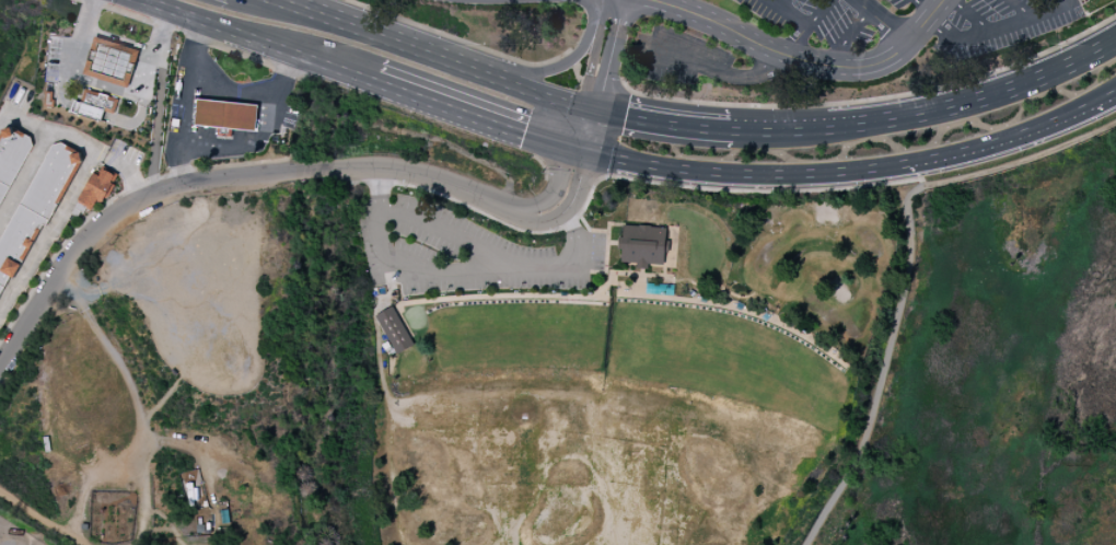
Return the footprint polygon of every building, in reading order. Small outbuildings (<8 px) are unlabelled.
[(95,40),(84,72),(128,88),(138,53),(95,40)] [(85,90),(79,105),(101,112),(112,115),(116,102),(85,90)] [(200,100),(261,107),(258,132),(197,126),(200,100)] [(71,115),(75,104),(79,105),(101,112),(97,123),(71,115)] [(32,146),(0,203),(0,134),(2,130),(12,128),(30,138),(32,146)] [(9,277),(0,294),(0,239),(51,146),(60,142),(68,147),(66,150),(72,154),(78,152),(81,162),(45,228),(43,225),(13,279),(9,277)] [(75,204),(92,173),(96,175),(101,166),(118,175),(113,185),(114,186),(106,201),(103,200),(101,204),(95,201),(90,211),(75,204)] [(627,223),(663,225),(662,255),(625,253),(627,223)] [(413,346),(392,306),(375,316),(396,355),(413,346)]
